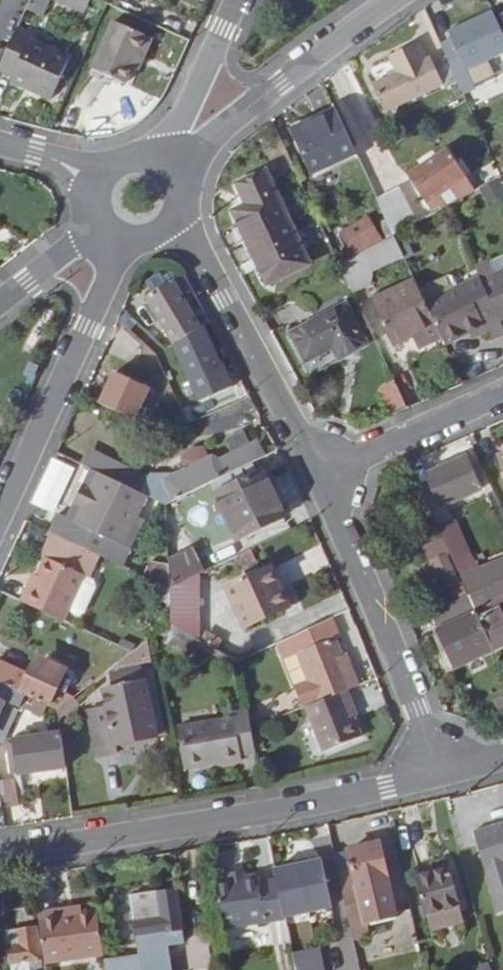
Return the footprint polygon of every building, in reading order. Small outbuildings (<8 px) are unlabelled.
[(463,95),(475,89),(466,68),(502,52),(502,34),(493,13),(450,32),(458,51),(446,56),(458,81),(463,95)] [(142,31),(113,17),(89,73),(111,83),(128,44),(134,48),(142,31)] [(18,31),(0,70),(0,71),(15,78),(13,82),(53,100),(72,60),(32,41),(34,38),(18,31)] [(424,43),(418,46),(425,60),(431,57),(424,43)] [(458,81),(446,56),(433,62),(431,57),(425,60),(418,46),(391,57),(398,74),(374,86),(385,111),(443,84),(444,87),(458,81)] [(356,153),(336,110),(293,130),(313,173),(356,153)] [(447,153),(411,177),(434,211),(446,203),(448,206),(473,191),(447,153)] [(309,264),(267,172),(238,184),(247,206),(234,211),(266,283),(309,264)] [(368,181),(393,235),(415,224),(399,188),(382,195),(374,178),(368,181)] [(340,264),(380,242),(368,221),(343,234),(351,248),(336,257),(340,264)] [(393,235),(380,242),(340,264),(353,292),(371,283),(366,273),(403,256),(393,235)] [(495,276),(489,262),(476,267),(480,277),(498,315),(500,320),(502,319),(502,273),(495,276)] [(175,343),(200,328),(181,295),(192,288),(189,282),(183,276),(148,298),(175,343)] [(434,324),(444,343),(484,324),(492,340),(502,334),(502,328),(498,315),(480,277),(425,303),(434,324)] [(415,333),(434,324),(425,303),(415,282),(373,301),(392,343),(415,333)] [(346,306),(293,334),(308,362),(334,348),(340,359),(368,345),(346,306)] [(440,336),(434,324),(415,333),(421,345),(440,336)] [(221,365),(203,328),(200,328),(175,343),(173,344),(200,401),(233,386),(223,365),(221,365)] [(117,371),(101,405),(136,422),(152,388),(117,371)] [(407,408),(395,382),(380,390),(392,415),(407,408)] [(266,457),(258,442),(221,460),(213,457),(162,480),(166,487),(173,502),(266,457)] [(173,502),(166,487),(90,451),(83,465),(97,472),(148,496),(166,505),(173,502)] [(466,457),(428,474),(442,506),(481,488),(466,457)] [(140,512),(148,496),(97,472),(90,488),(83,485),(74,503),(81,507),(74,523),(58,516),(50,533),(53,534),(101,556),(123,566),(131,550),(124,547),(134,525),(135,525),(138,525),(140,524),(144,520),(143,515),(142,513),(140,512)] [(286,517),(264,473),(216,495),(239,540),(286,517)] [(502,581),(502,561),(478,570),(456,522),(440,529),(469,595),(502,581)] [(90,579),(101,556),(53,534),(43,557),(47,558),(38,577),(33,588),(29,587),(22,602),(65,622),(70,611),(86,577),(90,579)] [(170,589),(199,575),(204,572),(192,547),(169,558),(170,589)] [(460,582),(443,547),(429,553),(434,564),(422,570),(427,583),(440,577),(446,588),(460,582)] [(264,589),(272,585),(276,590),(282,588),(272,567),(257,575),(264,589)] [(200,640),(199,575),(170,589),(173,625),(198,639),(200,640)] [(290,606),(282,588),(276,590),(272,585),(264,589),(257,575),(229,588),(247,626),(290,606)] [(35,576),(29,587),(33,588),(38,577),(35,576)] [(86,577),(70,611),(81,616),(85,615),(99,585),(97,582),(90,579),(86,577)] [(469,595),(478,614),(494,650),(502,646),(502,617),(501,611),(502,610),(502,581),(469,595)] [(478,614),(469,595),(431,612),(439,630),(456,668),(494,650),(478,614)] [(349,673),(333,638),(340,635),(332,618),(273,647),(281,663),(296,656),(318,705),(349,691),(359,686),(352,672),(349,673)] [(198,639),(173,625),(156,637),(188,656),(198,639)] [(133,654),(119,664),(121,668),(153,662),(149,642),(133,654)] [(119,664),(133,654),(118,647),(97,667),(107,673),(119,664)] [(27,696),(56,710),(71,699),(67,694),(76,674),(42,658),(32,677),(0,662),(0,684),(27,696)] [(114,691),(104,693),(108,709),(88,713),(98,758),(116,753),(114,746),(157,736),(146,684),(144,671),(111,678),(114,691)] [(0,684),(0,753),(27,696),(0,684)] [(355,705),(349,691),(318,705),(307,710),(328,754),(364,737),(350,708),(355,705)] [(502,723),(502,697),(494,701),(502,723)] [(257,753),(249,713),(235,714),(235,719),(179,728),(186,769),(243,759),(242,755),(257,753)] [(20,773),(66,767),(62,734),(16,741),(20,773)] [(0,783),(0,794),(2,808),(3,810),(19,806),(15,780),(0,783)] [(497,828),(476,834),(500,917),(502,916),(502,826),(497,828)] [(354,872),(340,875),(354,929),(398,918),(381,844),(349,852),(354,872)] [(321,860),(275,869),(277,880),(285,916),(331,906),(321,860)] [(466,925),(452,871),(418,880),(432,934),(466,925)] [(232,881),(216,884),(224,926),(266,918),(285,915),(277,880),(260,883),(259,876),(242,879),(243,883),(232,885),(232,881)] [(106,964),(107,969),(171,969),(166,936),(184,933),(177,891),(131,898),(140,958),(106,964)] [(47,969),(106,961),(99,912),(58,919),(57,913),(38,916),(47,969)] [(36,965),(43,964),(38,930),(8,934),(13,969),(37,969),(36,965)] [(323,952),(341,969),(348,969),(366,953),(345,931),(323,952)] [(296,969),(324,969),(319,946),(292,952),(296,969)]
